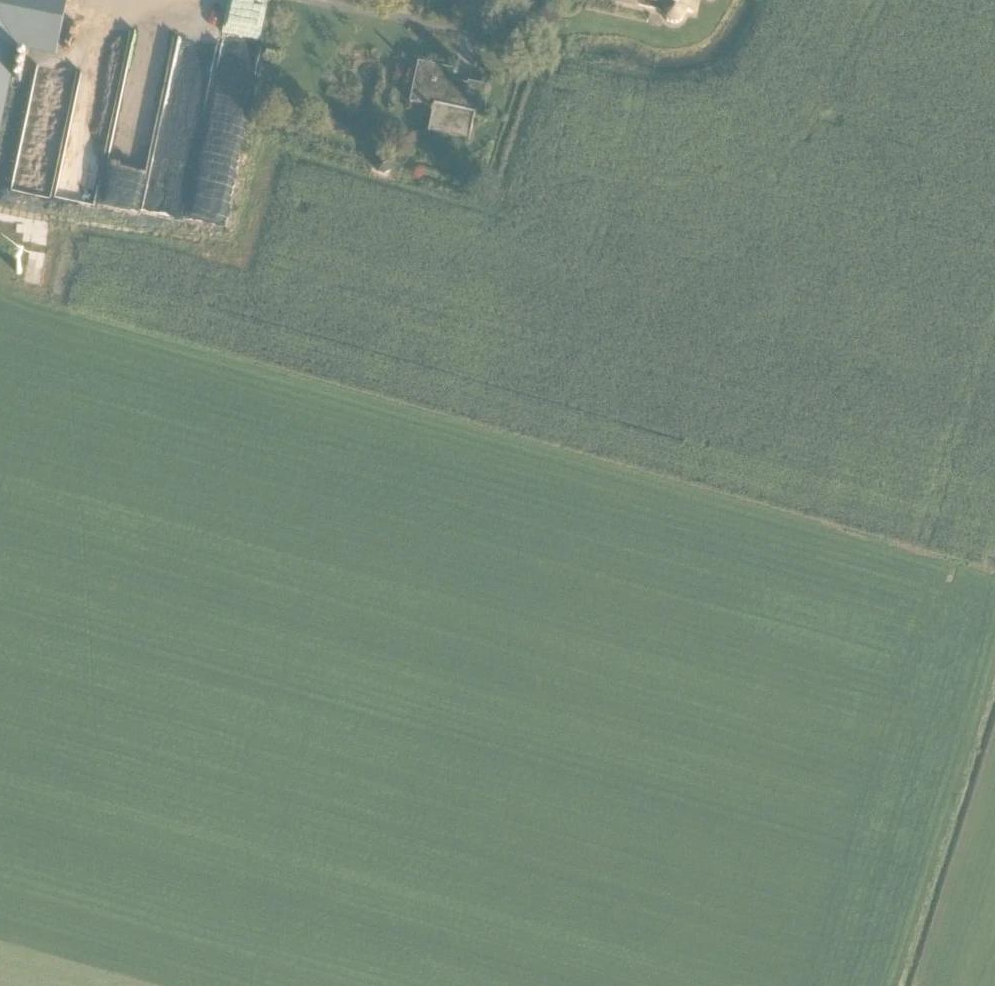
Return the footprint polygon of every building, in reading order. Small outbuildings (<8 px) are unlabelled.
[(14,47),(56,56),(68,0),(0,0),(0,113),(14,47)] [(684,17),(685,12),(694,14),(697,0),(621,0),(621,2),(665,12),(665,13),(665,15),(665,17),(666,19),(667,20),(668,21),(670,22),(671,23),(673,23),(675,24),(677,23),(678,23),(680,22),(681,21),(683,20),(684,19),(684,17)] [(267,21),(229,13),(200,163),(238,170),(267,21)] [(133,30),(111,157),(62,149),(54,196),(146,211),(176,38),(133,30)] [(282,51),(267,48),(266,58),(280,61),(282,51)] [(478,120),(485,86),(453,79),(455,71),(419,63),(410,102),(434,107),(428,133),(470,142),(475,119),(478,120)] [(386,157),(377,161),(376,167),(378,172),(384,174),(392,170),(394,163),(392,158),(386,157)]
